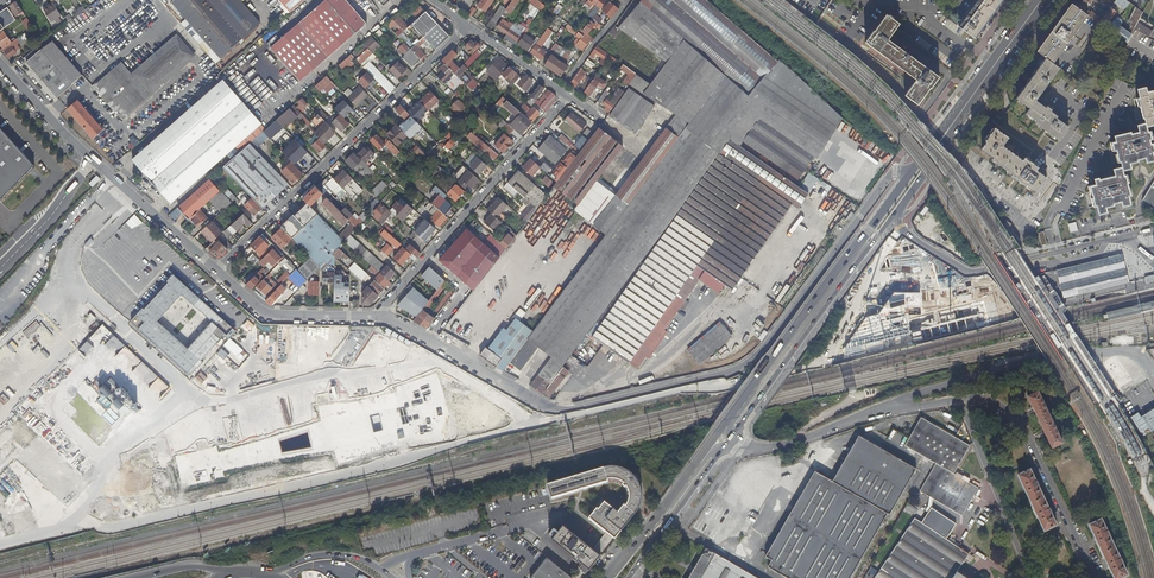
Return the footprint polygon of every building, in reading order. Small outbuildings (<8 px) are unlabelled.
[(171,2),(219,58),(259,23),(255,17),(251,14),(239,0),(174,0),(171,2)] [(272,28),(304,0),(248,0),(258,11),(261,15),(272,28)] [(326,0),(324,0),(320,3),(269,48),(299,82),(355,33),(326,0)] [(355,33),(366,24),(345,0),(326,0),(355,33)] [(494,0),(481,0),(476,6),(485,13),(494,0)] [(517,0),(513,0),(505,10),(508,13),(509,13),(518,1),(517,0)] [(536,0),(531,0),(530,1),(529,3),(541,12),(545,7),(536,0)] [(584,4),(588,8),(588,7),(589,8),(593,4),(597,7),(593,12),(596,14),(606,2),(603,0),(589,0),(588,0),(584,4)] [(705,0),(642,0),(640,3),(683,40),(697,53),(726,77),(748,96),(749,96),(778,62),(705,0)] [(961,18),(963,20),(974,5),(978,0),(974,0),(961,18)] [(963,31),(974,39),(1002,0),(990,0),(981,11),(977,17),(976,17),(975,19),(975,20),(970,27),(967,25),(963,31)] [(974,5),(981,11),(990,0),(978,0),(974,5)] [(1091,0),(1073,0),(1072,3),(1083,11),(1091,0)] [(1114,2),(1124,9),(1129,2),(1126,0),(1115,0),(1114,2)] [(16,2),(11,5),(13,9),(12,10),(17,17),(23,12),(16,2)] [(618,10),(609,2),(602,12),(611,19),(618,10)] [(62,16),(53,3),(44,9),(47,14),(46,14),(52,23),(57,20),(58,19),(62,16)] [(505,10),(508,6),(504,3),(490,22),(495,25),(502,15),(505,10)] [(683,40),(640,3),(618,29),(666,63),(683,40)] [(1052,62),(1087,14),(1083,11),(1072,3),(1036,51),(1045,57),(1052,62)] [(558,5),(552,12),(556,16),(562,8),(558,5)] [(977,17),(981,11),(974,5),(963,20),(961,18),(955,26),(963,31),(967,25),(970,27),(975,20),(975,19),(976,17),(977,17)] [(410,22),(412,24),(425,12),(420,7),(413,14),(416,16),(410,22)] [(1090,10),(1087,15),(1105,27),(1116,11),(1110,7),(1101,18),(1090,10)] [(475,10),(471,8),(467,14),(470,17),(475,10)] [(409,26),(407,29),(419,41),(423,37),(430,44),(435,50),(450,37),(425,12),(412,24),(409,26)] [(890,15),(887,13),(876,30),(875,29),(866,41),(875,48),(877,46),(881,49),(879,51),(897,64),(898,62),(902,65),(901,67),(917,79),(914,82),(916,84),(913,88),(911,87),(905,95),(912,100),(918,104),(924,96),(922,95),(925,91),(927,92),(930,88),(931,88),(939,76),(895,43),(889,39),(901,24),(893,17),(894,16),(891,14),(890,15)] [(69,15),(63,19),(67,24),(73,20),(69,15)] [(386,24),(390,28),(394,24),(399,30),(395,34),(398,37),(407,29),(409,26),(408,25),(407,26),(396,15),(386,24)] [(601,20),(595,15),(592,19),(597,23),(598,24),(601,20)] [(21,22),(26,29),(32,25),(26,18),(21,22)] [(496,27),(506,35),(511,27),(508,25),(502,20),(500,23),(496,27)] [(1113,21),(1107,29),(1126,42),(1131,33),(1113,21)] [(515,41),(525,29),(515,22),(513,25),(511,27),(506,35),(503,40),(514,48),(516,46),(514,45),(516,42),(515,41)] [(594,25),(589,22),(579,34),(581,35),(584,33),(586,35),(594,25)] [(575,36),(577,32),(568,25),(565,28),(575,36)] [(514,45),(516,46),(517,44),(524,34),(527,30),(525,29),(515,41),(516,42),(514,45)] [(4,48),(13,43),(5,32),(0,35),(0,42),(4,48)] [(577,32),(575,36),(579,40),(578,41),(576,39),(573,44),(575,46),(581,51),(589,41),(581,35),(579,34),(577,32)] [(586,35),(584,33),(581,35),(589,41),(591,43),(593,41),(586,35)] [(534,41),(524,34),(517,44),(527,51),(534,41)] [(196,57),(177,35),(132,74),(151,96),(196,57)] [(363,43),(365,46),(372,53),(381,46),(371,36),(363,43)] [(418,58),(421,61),(425,56),(418,49),(420,48),(419,46),(422,44),(426,48),(430,44),(423,37),(419,41),(410,50),(418,58)] [(538,40),(529,53),(540,60),(546,53),(537,47),(541,42),(538,40)] [(702,108),(726,77),(697,53),(683,40),(666,63),(657,74),(650,84),(643,94),(642,95),(660,106),(676,115),(690,124),(702,108)] [(471,41),(464,47),(471,54),(479,47),(475,43),(474,44),(471,41)] [(53,42),(42,50),(48,57),(72,85),(83,76),(53,42)] [(418,58),(410,50),(404,43),(396,50),(401,54),(403,56),(401,58),(410,67),(418,58)] [(554,44),(549,50),(564,61),(571,53),(564,48),(562,50),(554,44)] [(357,54),(354,52),(351,54),(355,59),(360,64),(370,55),(372,53),(365,46),(357,54)] [(39,47),(25,59),(58,98),(72,85),(48,57),(42,50),(39,47)] [(601,58),(598,63),(603,66),(606,61),(605,60),(608,56),(596,47),(593,52),(601,58)] [(14,48),(7,52),(9,57),(17,52),(14,48)] [(457,55),(452,50),(442,60),(444,63),(454,73),(458,69),(452,62),(457,57),(456,56),(457,55)] [(476,51),(467,60),(471,64),(480,54),(476,51)] [(347,58),(338,65),(343,70),(348,66),(350,68),(354,64),(352,62),(355,59),(351,54),(347,58)] [(566,67),(549,55),(543,63),(544,64),(544,65),(559,77),(566,67)] [(610,56),(607,60),(613,64),(616,60),(610,56)] [(1052,62),(1045,57),(1015,99),(1029,108),(1025,114),(1035,121),(1034,123),(1057,140),(1067,126),(1055,117),(1056,115),(1049,110),(1046,108),(1036,100),(1059,68),(1052,62)] [(501,75),(508,67),(499,58),(486,72),(491,77),(495,81),(496,80),(501,75)] [(594,64),(587,59),(584,63),(591,68),(594,64)] [(741,129),(765,99),(779,81),(781,77),(787,69),(779,61),(778,62),(749,96),(748,96),(726,77),(702,108),(737,135),(741,129)] [(151,96),(132,74),(122,62),(99,82),(98,81),(95,84),(96,85),(97,86),(100,84),(128,116),(151,96)] [(397,62),(389,70),(397,79),(400,76),(404,72),(406,74),(408,76),(412,73),(404,64),(402,66),(397,62)] [(367,63),(363,67),(390,94),(394,90),(373,69),(373,68),(371,65),(370,66),(367,63)] [(454,73),(444,63),(440,68),(442,70),(439,73),(440,74),(437,77),(443,84),(454,73)] [(623,65),(620,69),(629,75),(626,79),(623,82),(625,84),(623,87),(621,86),(619,88),(618,90),(613,97),(614,98),(610,102),(606,100),(603,104),(605,106),(603,108),(610,113),(630,84),(637,75),(623,65)] [(516,74),(508,67),(501,75),(505,79),(507,77),(510,80),(516,74)] [(468,80),(458,69),(454,73),(466,86),(473,79),(470,77),(468,80)] [(585,73),(580,69),(570,83),(583,92),(591,80),(587,77),(583,82),(581,80),(585,73)] [(841,118),(823,101),(806,86),(787,69),(781,77),(779,81),(765,99),(741,129),(737,135),(732,142),(740,147),(744,142),(760,119),(813,157),(816,158),(841,118)] [(362,78),(358,81),(365,88),(374,79),(369,75),(367,76),(366,75),(364,77),(365,79),(364,80),(362,78)] [(500,84),(505,79),(501,75),(496,80),(500,84)] [(637,75),(630,84),(643,94),(650,84),(637,75)] [(326,76),(314,86),(319,91),(322,88),(327,93),(335,85),(326,76)] [(517,85),(514,83),(513,84),(517,88),(518,87),(519,88),(519,87),(522,89),(521,90),(523,91),(524,90),(525,92),(532,84),(530,83),(532,81),(526,76),(525,78),(523,77),(517,85)] [(606,84),(595,76),(584,92),(589,96),(596,87),(601,90),(606,84)] [(265,130),(260,124),(223,80),(177,121),(133,160),(140,168),(171,203),(177,197),(226,154),(232,160),(236,156),(249,144),(263,132),(265,130)] [(97,86),(96,85),(91,88),(120,122),(128,116),(100,84),(97,86)] [(544,89),(539,85),(531,97),(534,99),(532,101),(546,112),(556,101),(555,96),(548,91),(547,93),(539,102),(536,100),(544,89)] [(359,87),(347,98),(356,107),(367,95),(359,87)] [(1153,88),(1153,90),(1146,92),(1144,88),(1137,90),(1139,98),(1137,98),(1142,119),(1143,118),(1145,123),(1137,125),(1138,132),(1130,134),(1130,132),(1114,136),(1115,142),(1111,143),(1113,151),(1116,150),(1119,162),(1120,162),(1121,167),(1113,169),(1114,176),(1098,180),(1098,178),(1094,179),(1095,185),(1090,186),(1094,206),(1096,206),(1098,214),(1106,212),(1105,207),(1113,205),(1113,203),(1120,202),(1122,206),(1130,204),(1128,195),(1130,195),(1125,175),(1123,176),(1122,170),(1130,168),(1129,163),(1137,161),(1137,159),(1145,158),(1146,162),(1153,160),(1152,152),(1153,151),(1152,144),(1150,144),(1149,140),(1150,139),(1149,131),(1147,132),(1145,127),(1153,125),(1153,120),(1153,119),(1153,88)] [(380,89),(377,92),(382,97),(385,94),(380,89)] [(607,116),(607,117),(608,117),(608,116),(610,118),(611,117),(635,134),(639,129),(640,130),(641,128),(640,128),(644,122),(654,106),(646,100),(647,99),(645,98),(644,99),(640,96),(640,95),(639,94),(638,95),(629,89),(610,116),(608,115),(608,116),(608,115),(607,116)] [(609,92),(606,90),(597,102),(601,104),(609,92)] [(438,100),(429,91),(425,95),(434,104),(438,100)] [(425,95),(419,101),(427,110),(428,111),(434,104),(425,95)] [(301,98),(297,102),(300,105),(296,108),(293,106),(290,109),(297,117),(307,127),(311,124),(301,114),(305,110),(303,108),(307,104),(301,98)] [(78,100),(68,109),(94,139),(103,130),(78,100)] [(343,100),(335,109),(344,118),(352,110),(343,100)] [(464,107),(457,100),(450,107),(457,114),(464,107)] [(427,110),(419,101),(414,105),(411,108),(407,113),(415,122),(419,118),(422,118),(424,116),(424,114),(427,110)] [(407,113),(400,105),(395,109),(400,114),(402,116),(401,117),(404,121),(399,127),(407,136),(410,139),(421,128),(415,122),(407,113)] [(540,113),(533,107),(526,115),(532,121),(540,113)] [(280,124),(283,126),(286,123),(288,125),(297,117),(290,109),(290,108),(277,120),(280,124)] [(690,124),(678,139),(666,129),(618,194),(598,179),(623,147),(607,134),(610,130),(604,125),(604,126),(602,125),(603,124),(602,123),(602,124),(599,129),(595,134),(589,142),(587,144),(581,153),(579,155),(574,161),(568,169),(551,192),(574,210),(579,214),(606,235),(533,331),(528,338),(540,347),(552,356),(564,365),(588,334),(682,208),(713,164),(730,140),(732,142),(737,135),(702,108),(690,124)] [(321,110),(318,114),(324,120),(327,117),(321,110)] [(335,132),(316,112),(311,117),(314,120),(311,122),(319,130),(314,134),(316,135),(323,143),(335,132)] [(571,113),(565,120),(579,133),(587,124),(580,118),(579,119),(571,113)] [(531,123),(521,114),(513,122),(514,123),(511,128),(513,130),(520,135),(531,123)] [(340,115),(332,122),(341,132),(349,125),(340,115)] [(676,115),(666,129),(678,139),(690,124),(676,115)] [(813,157),(760,119),(744,142),(770,160),(798,179),(813,157)] [(263,132),(268,138),(283,126),(280,124),(277,120),(265,130),(263,132)] [(511,128),(507,124),(502,129),(509,135),(513,130),(511,128)] [(399,127),(397,126),(388,134),(392,138),(392,139),(397,145),(407,136),(399,127)] [(37,169),(0,127),(0,207),(37,169)] [(589,142),(595,134),(587,128),(582,135),(586,139),(589,142)] [(1010,138),(996,128),(987,142),(988,143),(983,150),(996,159),(994,161),(1014,175),(1013,177),(1026,187),(1028,185),(1038,192),(1048,178),(1038,171),(1041,168),(1027,158),(1025,161),(1005,147),(1010,138)] [(558,131),(555,134),(571,149),(573,147),(574,146),(577,149),(582,142),(580,141),(583,138),(581,137),(582,135),(578,132),(570,142),(558,131)] [(263,132),(249,144),(256,150),(268,138),(263,132)] [(399,151),(380,132),(376,135),(372,138),(371,139),(370,140),(379,150),(385,144),(395,155),(399,151)] [(458,146),(460,143),(453,137),(449,133),(445,137),(449,141),(444,146),(448,149),(455,142),(458,146)] [(476,145),(480,140),(472,133),(467,137),(476,145)] [(503,134),(494,145),(502,153),(512,142),(503,134)] [(323,143),(316,135),(312,139),(315,143),(312,146),(319,153),(326,146),(323,143)] [(297,136),(294,139),(295,140),(300,146),(304,141),(301,138),(301,139),(297,136)] [(567,151),(550,136),(539,149),(556,164),(567,151)] [(300,146),(295,140),(282,152),(300,170),(304,167),(299,163),(299,162),(299,160),(303,156),(305,156),(305,157),(309,162),(313,158),(300,146)] [(498,155),(480,140),(476,145),(485,152),(494,160),(498,155)] [(732,290),(773,231),(786,214),(791,206),(797,210),(808,194),(755,157),(740,147),(732,142),(730,140),(713,164),(682,208),(588,334),(637,368),(646,355),(660,335),(698,280),(718,294),(724,285),(732,290)] [(411,157),(407,160),(414,167),(425,155),(412,142),(409,145),(411,148),(412,147),(414,148),(413,149),(419,157),(417,158),(415,156),(412,158),(411,157)] [(256,150),(249,144),(236,156),(238,157),(240,159),(241,160),(275,196),(288,184),(256,150)] [(366,146),(357,155),(361,159),(365,163),(373,154),(366,146)] [(433,158),(441,150),(438,147),(430,156),(433,158)] [(579,155),(581,153),(573,147),(571,149),(574,151),(579,155)] [(579,155),(574,151),(569,156),(572,159),(574,161),(579,155)] [(114,160),(116,163),(125,155),(122,153),(114,160)] [(345,161),(353,168),(359,161),(360,164),(364,168),(366,170),(369,167),(365,163),(361,159),(360,160),(353,153),(345,161)] [(236,156),(232,160),(223,167),(252,198),(262,207),(263,208),(275,196),(241,160),(234,167),(231,163),(238,157),(236,156)] [(240,159),(238,157),(231,163),(234,167),(241,160),(240,159)] [(487,166),(478,158),(470,167),(479,174),(487,166)] [(433,165),(426,159),(420,166),(427,172),(433,165)] [(541,167),(531,159),(526,164),(525,163),(522,167),(533,176),(541,167)] [(574,161),(572,159),(569,162),(566,167),(563,165),(553,177),(558,182),(560,179),(559,178),(567,168),(568,169),(574,161)] [(291,162),(281,171),(293,183),(302,173),(291,162)] [(488,167),(487,166),(479,174),(480,176),(488,167)] [(471,188),(479,180),(467,170),(456,182),(463,188),(467,185),(471,188)] [(343,171),(334,180),(342,188),(351,179),(343,171)] [(548,196),(519,171),(508,183),(519,193),(523,197),(529,202),(532,204),(537,209),(548,196)] [(828,190),(830,187),(809,173),(801,185),(810,191),(816,182),(828,190)] [(93,187),(101,179),(97,176),(89,184),(93,187)] [(547,176),(543,181),(550,188),(554,182),(547,176)] [(1005,176),(1003,182),(1011,185),(1013,179),(1005,176)] [(332,178),(324,187),(330,193),(338,185),(332,178)] [(210,180),(178,208),(188,219),(199,209),(220,191),(210,180)] [(387,186),(382,181),(370,192),(375,197),(387,186)] [(1143,199),(1153,206),(1153,181),(1143,199)] [(515,197),(519,193),(508,183),(504,188),(515,197)] [(307,203),(310,206),(323,194),(313,184),(301,197),(307,203)] [(445,188),(442,192),(446,195),(447,194),(455,201),(464,191),(456,184),(453,188),(451,187),(450,188),(451,189),(450,190),(449,191),(445,188)] [(221,191),(205,205),(216,217),(232,202),(228,198),(221,191)] [(442,192),(441,191),(431,203),(445,215),(444,215),(447,217),(452,212),(450,211),(454,207),(452,206),(444,199),(447,196),(446,195),(442,192)] [(232,202),(235,205),(239,202),(232,194),(228,198),(232,202)] [(508,205),(499,197),(488,210),(492,214),(497,218),(507,207),(508,205)] [(262,207),(252,198),(245,205),(254,214),(262,207)] [(341,212),(327,198),(322,203),(343,224),(347,220),(341,212)] [(460,198),(455,203),(461,208),(465,203),(460,198)] [(371,207),(374,210),(380,203),(378,200),(371,207)] [(436,208),(429,202),(424,208),(428,211),(431,208),(434,211),(436,208)] [(310,206),(307,203),(294,215),(332,254),(338,248),(344,241),(336,234),(319,216),(315,211),(310,206)] [(417,213),(405,203),(402,206),(414,216),(417,213)] [(373,216),(377,219),(386,210),(380,204),(375,210),(377,212),(373,216)] [(537,209),(532,204),(521,217),(527,222),(537,209)] [(169,215),(175,220),(182,212),(176,207),(169,215)] [(925,218),(930,212),(925,207),(920,212),(925,218)] [(345,208),(341,212),(347,220),(348,221),(349,221),(356,229),(360,224),(345,208)] [(201,209),(190,218),(198,227),(209,218),(201,209)] [(444,215),(438,209),(430,218),(439,226),(447,217),(444,215)] [(143,220),(135,213),(126,222),(133,230),(143,220)] [(915,224),(928,243),(935,239),(937,242),(942,239),(944,242),(949,239),(931,213),(915,224)] [(243,214),(235,222),(238,225),(242,222),(244,221),(248,226),(252,222),(243,214)] [(294,215),(293,214),(280,226),(317,265),(319,267),(329,257),(332,254),(294,215)] [(497,218),(492,214),(485,222),(495,231),(502,222),(497,218)] [(212,221),(201,231),(213,243),(216,240),(223,233),(212,221)] [(472,230),(477,224),(474,221),(469,227),(472,230)] [(1068,224),(1070,233),(1078,231),(1076,222),(1068,224)] [(362,223),(358,228),(362,231),(366,226),(362,223)] [(422,223),(414,232),(417,234),(424,241),(432,232),(422,223)] [(338,232),(336,234),(344,241),(350,235),(356,229),(351,224),(341,235),(338,232)] [(472,231),(484,241),(489,235),(477,224),(472,231)] [(237,231),(231,225),(228,228),(233,234),(237,231)] [(227,240),(233,234),(228,228),(223,233),(216,240),(213,243),(206,249),(215,257),(217,255),(221,255),(227,248),(230,248),(233,246),(227,240)] [(467,228),(440,260),(474,289),(502,257),(467,228)] [(280,229),(272,237),(282,248),(291,240),(280,229)] [(408,256),(414,261),(416,258),(416,257),(411,253),(410,254),(402,247),(403,246),(390,235),(386,231),(385,230),(380,235),(396,248),(398,246),(401,249),(393,257),(401,264),(408,256)] [(511,230),(501,242),(508,248),(517,235),(511,230)] [(1044,231),(1039,232),(1042,245),(1048,243),(1044,231)] [(262,234),(251,245),(260,254),(258,255),(260,256),(267,250),(266,248),(269,245),(262,238),(265,236),(262,234)] [(424,241),(417,234),(411,241),(418,247),(424,241)] [(385,266),(350,235),(344,241),(371,266),(387,279),(394,272),(386,265),(385,266)] [(902,236),(897,241),(904,246),(908,241),(902,236)] [(386,244),(381,250),(387,255),(392,249),(386,244)] [(263,260),(266,264),(269,261),(277,253),(279,251),(273,245),(271,247),(273,249),(265,257),(265,258),(263,260)] [(409,245),(406,249),(411,253),(416,257),(419,253),(409,245)] [(803,253),(805,255),(811,247),(809,245),(803,253)] [(337,259),(343,252),(338,248),(332,254),(335,257),(337,259)] [(247,259),(253,265),(259,260),(253,253),(247,259)] [(277,253),(269,261),(273,266),(281,258),(277,253)] [(1063,268),(1057,270),(1058,277),(1060,284),(1067,282),(1088,277),(1089,281),(1090,285),(1091,287),(1091,289),(1092,291),(1094,291),(1096,290),(1110,287),(1116,285),(1123,284),(1129,282),(1127,275),(1124,262),(1122,254),(1117,256),(1107,258),(1099,260),(1063,268)] [(277,280),(281,284),(293,271),(296,268),(285,257),(280,262),(283,265),(285,264),(288,267),(290,270),(287,273),(286,271),(277,280)] [(870,272),(876,272),(876,269),(881,270),(882,260),(871,259),(870,272)] [(270,269),(273,266),(269,261),(266,264),(258,272),(263,277),(270,269)] [(273,276),(283,265),(280,262),(267,275),(270,277),(272,275),(273,276)] [(387,279),(371,266),(369,269),(375,275),(377,273),(378,274),(374,279),(384,288),(390,281),(387,279)] [(372,278),(360,267),(355,273),(363,280),(365,278),(367,279),(365,281),(366,282),(367,281),(368,282),(372,278)] [(430,267),(422,276),(439,289),(445,280),(430,267)] [(296,268),(293,271),(302,280),(299,282),(293,276),(288,280),(298,289),(299,289),(304,283),(307,280),(296,268)] [(244,279),(247,283),(255,275),(252,272),(244,279)] [(246,284),(251,289),(263,277),(258,272),(255,275),(247,283),(246,284)] [(333,272),(327,272),(327,274),(321,274),(321,281),(327,282),(333,282),(333,272)] [(267,275),(257,285),(266,294),(276,284),(270,277),(267,275)] [(342,275),(334,275),(334,302),(349,302),(349,301),(349,282),(342,282),(342,275)] [(1067,282),(1060,284),(1063,298),(1084,293),(1092,291),(1091,289),(1091,287),(1090,285),(1089,281),(1088,277),(1081,279),(1067,282)] [(319,295),(319,281),(314,281),(314,278),(311,278),(309,281),(309,287),(309,295),(313,295),(319,295)] [(384,288),(374,279),(368,286),(378,295),(381,298),(387,291),(384,288)] [(435,318),(427,311),(448,283),(445,280),(439,289),(430,300),(418,316),(414,321),(427,328),(433,320),(435,318)] [(267,295),(277,285),(276,284),(266,294),(267,295)] [(283,288),(280,285),(265,300),(270,305),(280,295),(278,294),(283,288)] [(370,303),(378,295),(368,286),(362,293),(362,303),(370,303)] [(414,287),(398,305),(418,316),(430,300),(414,287)] [(439,313),(456,290),(453,287),(435,311),(439,313)] [(295,299),(292,296),(283,306),(289,306),(295,299)] [(517,319),(513,316),(489,349),(492,351),(517,319)] [(220,322),(216,318),(212,323),(216,327),(220,322)] [(241,325),(249,333),(255,326),(247,318),(241,325)] [(497,367),(504,371),(510,362),(528,338),(533,331),(517,319),(492,351),(489,349),(486,347),(481,354),(480,354),(497,367)] [(722,323),(689,351),(700,364),(732,336),(722,323)] [(276,325),(275,352),(292,352),(293,326),(276,325)] [(238,328),(230,336),(243,348),(251,339),(238,328)] [(930,328),(914,333),(915,337),(932,333),(930,328)] [(761,341),(767,333),(763,330),(757,338),(761,341)] [(256,362),(272,363),(273,332),(256,332),(256,362)] [(528,338),(510,362),(521,371),(540,347),(528,338)] [(564,365),(552,356),(538,374),(550,383),(563,367),(564,365)] [(411,381),(429,378),(432,372),(434,374),(436,370),(429,371),(418,366),(420,366),(415,363),(414,366),(405,367),(406,374),(407,379),(411,381)] [(550,383),(544,392),(550,396),(568,371),(563,367),(550,383)] [(531,384),(543,393),(544,392),(550,383),(538,374),(531,384)] [(1051,448),(1062,444),(1038,391),(1027,396),(1033,408),(1032,409),(1034,413),(1035,412),(1044,433),(1043,433),(1045,437),(1046,437),(1051,448)] [(1141,417),(1151,433),(1153,431),(1153,409),(1141,417)] [(969,446),(943,432),(923,420),(907,448),(934,463),(918,491),(961,516),(977,487),(953,473),(969,446)] [(903,499),(919,472),(871,444),(861,438),(850,458),(835,484),(817,474),(766,558),(772,562),(769,568),(775,571),(771,577),(775,577),(778,573),(786,577),(851,577),(888,515),(892,518),(903,499)] [(589,518),(614,536),(638,506),(640,495),(638,484),(633,475),(625,470),(615,467),(606,466),(545,485),(550,497),(602,480),(613,477),(621,481),(625,487),(627,492),(626,500),(616,511),(603,502),(589,518)] [(1037,482),(1035,482),(1030,471),(1018,477),(1044,532),(1056,527),(1051,516),(1051,515),(1050,510),(1048,510),(1038,488),(1038,486),(1037,482)] [(913,515),(917,509),(907,502),(903,508),(913,515)] [(943,539),(952,525),(929,510),(919,523),(943,539)] [(956,572),(964,560),(969,563),(972,558),(943,539),(919,523),(914,519),(874,577),(964,577),(956,572)] [(1107,532),(1102,521),(1089,527),(1113,577),(1124,577),(1127,577),(1122,565),(1123,563),(1121,560),(1119,560),(1109,537),(1110,536),(1108,532),(1107,532)] [(550,537),(555,530),(551,527),(546,534),(550,537)] [(563,529),(551,544),(587,573),(599,558),(563,529)] [(707,549),(689,577),(756,577),(707,549)] [(526,577),(571,577),(572,576),(545,556),(526,577)] [(526,564),(523,561),(515,571),(519,574),(526,564)] [(368,572),(349,568),(347,577),(351,577),(356,577),(356,576),(365,577),(366,577),(368,572)]
